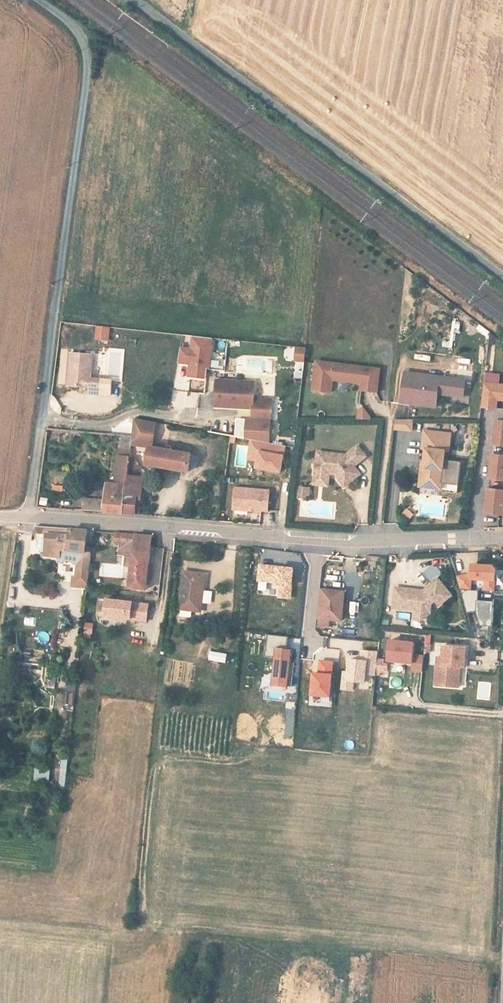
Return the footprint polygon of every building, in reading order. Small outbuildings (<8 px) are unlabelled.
[(110,342),(111,327),(96,325),(95,340),(110,342)] [(211,339),(192,336),(190,350),(179,348),(176,363),(188,365),(187,377),(205,379),(206,369),(208,370),(211,339)] [(305,348),(295,348),(294,360),(303,361),(305,348)] [(90,355),(67,353),(64,386),(86,388),(86,394),(97,395),(98,380),(88,379),(90,355)] [(379,369),(315,362),(312,391),(331,393),(332,380),(361,384),(361,390),(376,392),(379,369)] [(464,381),(404,373),(400,404),(436,408),(437,394),(462,397),(464,385),(464,381)] [(109,381),(98,380),(97,395),(108,396),(109,381)] [(254,383),(215,381),(214,407),(252,409),(251,420),(270,421),(271,400),(253,399),(254,383)] [(470,386),(464,385),(462,397),(437,394),(436,408),(442,409),(443,401),(468,404),(470,386)] [(480,408),(489,409),(490,400),(496,401),(502,402),(502,387),(483,385),(480,408)] [(178,407),(198,408),(199,392),(178,391),(178,407)] [(369,408),(358,408),(358,421),(370,420),(369,408)] [(155,423),(132,419),(130,437),(130,445),(148,448),(151,449),(155,423)] [(245,440),(246,420),(237,420),(236,438),(245,440)] [(251,420),(246,420),(245,440),(251,441),(268,444),(270,421),(251,420)] [(412,421),(394,421),(393,429),(411,431),(412,421)] [(494,422),(492,446),(502,447),(502,423),(494,422)] [(452,432),(420,429),(419,448),(423,448),(421,466),(417,466),(415,483),(442,485),(443,484),(444,460),(445,450),(450,450),(452,432)] [(268,444),(251,441),(247,460),(257,462),(256,469),(279,473),(284,447),(268,444)] [(128,470),(129,455),(130,446),(118,445),(114,481),(105,481),(103,503),(85,502),(84,512),(125,516),(128,478),(128,470)] [(236,445),(236,466),(247,466),(247,445),(236,445)] [(345,456),(316,453),(315,468),(330,469),(334,475),(344,487),(359,474),(353,466),(365,457),(357,446),(350,452),(345,456)] [(148,448),(146,466),(151,467),(190,472),(193,455),(172,452),(151,449),(148,448)] [(490,457),(488,481),(502,483),(502,458),(490,457)] [(462,461),(444,460),(443,484),(460,485),(462,461)] [(330,469),(315,468),(313,485),(327,487),(329,475),(334,475),(330,469)] [(142,498),(143,479),(128,478),(125,516),(136,517),(138,497),(142,498)] [(442,485),(415,483),(415,489),(442,491),(442,485)] [(269,492),(234,489),(232,511),(260,513),(260,512),(267,513),(269,492)] [(311,491),(300,490),(299,498),(310,499),(311,491)] [(487,492),(484,516),(501,517),(502,505),(502,493),(487,492)] [(403,515),(413,519),(415,512),(406,508),(403,515)] [(91,533),(42,529),(38,535),(44,536),(53,536),(52,551),(51,555),(66,556),(67,553),(81,554),(80,558),(79,575),(92,576),(94,559),(88,558),(91,533)] [(53,536),(44,536),(43,550),(52,551),(53,536)] [(136,537),(122,536),(121,544),(126,544),(130,544),(129,557),(134,557),(136,537)] [(133,566),(131,586),(147,587),(152,538),(136,537),(134,557),(133,566)] [(455,578),(459,590),(469,591),(470,580),(484,581),(483,592),(493,592),(493,570),(491,567),(470,566),(469,575),(455,578)] [(293,571),(260,568),(258,583),(276,584),(276,587),(279,587),(278,599),(290,600),(293,571)] [(199,574),(183,572),(179,608),(199,610),(202,583),(198,583),(199,574)] [(79,575),(77,575),(75,587),(90,589),(92,576),(79,575)] [(411,590),(394,588),(392,601),(401,602),(400,610),(413,612),(412,621),(420,622),(429,614),(430,604),(433,602),(437,606),(450,596),(437,580),(424,590),(427,593),(422,597),(415,596),(411,590)] [(469,591),(459,590),(465,614),(475,612),(479,627),(491,628),(492,602),(477,601),(477,591),(469,591)] [(324,596),(322,622),(321,629),(332,630),(333,624),(344,625),(347,599),(324,596)] [(401,602),(392,601),(391,609),(400,610),(401,602)] [(151,607),(109,602),(107,619),(133,622),(134,615),(150,617),(151,607)] [(149,624),(150,617),(134,615),(133,622),(149,624)] [(85,622),(83,634),(93,635),(94,623),(85,622)] [(289,639),(272,637),(270,649),(266,649),(265,658),(275,659),(272,686),(292,689),(294,665),(291,664),(293,652),(287,651),(289,639)] [(413,646),(387,643),(385,663),(411,666),(410,672),(420,673),(422,658),(412,657),(413,646)] [(465,649),(442,647),(441,659),(441,666),(436,666),(434,687),(453,688),(455,668),(459,668),(463,669),(465,649)] [(208,660),(227,663),(229,653),(209,650),(208,660)] [(364,676),(374,677),(375,661),(376,654),(361,652),(360,662),(348,661),(347,674),(342,673),(340,691),(351,692),(352,683),(363,684),(364,676)] [(334,661),(321,661),(320,674),(314,673),(313,694),(331,696),(334,661)] [(385,662),(375,661),(374,677),(374,680),(380,680),(380,674),(383,675),(385,662)] [(74,705),(76,682),(67,681),(64,704),(74,705)] [(50,783),(51,768),(36,767),(34,782),(50,783)] [(19,852),(19,842),(0,841),(0,852),(19,852)]
